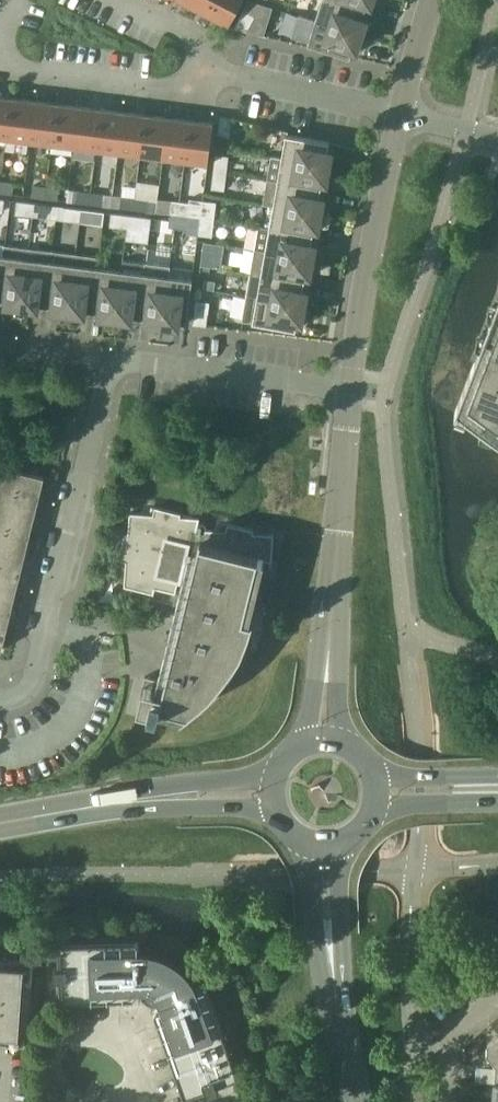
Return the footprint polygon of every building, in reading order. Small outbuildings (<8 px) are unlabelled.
[(188,2),(208,13),(215,0),(190,0),(188,2)] [(208,13),(229,23),(241,0),(215,0),(208,13)] [(361,34),(366,19),(362,18),(365,10),(332,0),(322,0),(316,19),(361,34)] [(365,10),(367,2),(371,3),(371,0),(332,0),(365,10)] [(244,9),(234,28),(248,31),(256,15),(244,9)] [(308,42),(310,43),(350,56),(353,47),(356,48),(361,34),(316,19),(308,42)] [(7,137),(12,96),(0,95),(0,136),(7,137)] [(30,139),(35,99),(12,96),(7,137),(30,139)] [(35,99),(30,139),(52,142),(57,102),(35,99)] [(74,145),(79,105),(57,102),(52,142),(74,145)] [(79,105),(74,145),(96,148),(101,108),(79,105)] [(119,151),(124,110),(101,108),(96,148),(119,151)] [(124,110),(119,151),(141,153),(146,113),(124,110)] [(163,156),(168,116),(146,113),(141,153),(163,156)] [(234,118),(221,115),(218,134),(232,135),(234,118)] [(168,116),(163,156),(185,159),(190,119),(168,116)] [(190,119),(185,159),(208,162),(213,122),(190,119)] [(329,141),(286,134),(282,158),(328,166),(331,150),(328,150),(329,141)] [(229,155),(216,153),(214,170),(227,172),(229,155)] [(326,181),(328,166),(282,158),(271,156),(267,179),(321,188),(323,180),(326,181)] [(212,187),(225,189),(227,172),(214,170),(212,187)] [(263,202),(270,203),(320,212),(323,197),(320,196),(321,188),(267,179),(263,202)] [(13,193),(15,182),(2,180),(0,191),(13,193)] [(34,184),(32,195),(45,196),(47,186),(34,184)] [(58,198),(60,187),(47,186),(45,196),(58,198)] [(78,190),(77,200),(90,202),(91,191),(78,190)] [(103,204),(104,193),(91,191),(90,202),(103,204)] [(122,195),(121,206),(134,208),(135,197),(122,195)] [(147,209),(148,198),(135,197),(134,208),(147,209)] [(190,197),(189,201),(188,215),(201,217),(203,199),(190,197)] [(188,215),(189,201),(172,199),(171,213),(188,215)] [(203,199),(201,217),(215,218),(217,201),(203,199)] [(17,200),(16,213),(33,215),(35,202),(17,200)] [(50,217),(52,204),(35,202),(33,215),(50,217)] [(265,227),(313,235),(314,226),(318,227),(320,212),(270,203),(265,227)] [(65,206),(63,219),(80,221),(82,208),(65,206)] [(97,223),(99,210),(82,208),(80,221),(97,223)] [(112,212),(110,225),(127,227),(129,214),(112,212)] [(186,228),(187,221),(188,215),(171,213),(169,226),(186,228)] [(144,229),(146,216),(129,214),(127,227),(144,229)] [(188,215),(187,221),(186,228),(186,232),(199,234),(201,217),(188,215)] [(201,217),(199,234),(212,235),(215,218),(201,217)] [(259,226),(255,249),(312,259),(315,243),(311,243),(313,235),(265,227),(259,226)] [(29,247),(6,244),(4,254),(0,289),(0,298),(7,299),(7,302),(22,304),(29,247)] [(46,304),(53,250),(29,247),(22,304),(37,306),(37,303),(46,304)] [(217,248),(203,247),(201,264),(214,266),(217,248)] [(312,259),(255,249),(251,272),(304,282),(306,273),(309,273),(312,259)] [(69,310),(76,253),(53,250),(46,304),(54,305),(54,308),(69,310)] [(93,310),(98,266),(100,256),(76,253),(69,310),(84,312),(84,308),(93,310)] [(163,322),(169,275),(170,265),(147,262),(145,272),(140,315),(148,317),(148,320),(163,322)] [(116,316),(122,269),(98,266),(93,310),(101,311),(101,314),(116,316)] [(140,315),(145,272),(122,269),(116,316),(131,318),(131,314),(140,315)] [(304,282),(251,272),(247,295),(304,305),(306,290),(303,290),(304,282)] [(169,275),(163,322),(178,324),(178,320),(187,321),(193,278),(169,275)] [(243,319),(296,328),(298,319),(301,320),(304,305),(247,295),(243,319)] [(194,323),(207,325),(210,301),(197,300),(194,323)] [(455,412),(458,413),(459,411),(497,439),(497,301),(455,412)] [(40,495),(45,475),(2,465),(0,474),(0,485),(40,495)] [(35,514),(40,495),(0,485),(0,505),(35,514)] [(30,533),(35,514),(0,505),(0,526),(30,533)] [(272,565),(274,533),(254,531),(255,529),(228,522),(226,529),(206,528),(205,532),(197,530),(200,517),(181,515),(182,512),(155,505),(153,513),(130,511),(129,532),(125,531),(119,558),(127,560),(125,585),(154,592),(155,586),(176,591),(179,578),(190,581),(165,680),(146,675),(138,705),(159,710),(161,704),(189,710),(203,700),(212,691),(223,678),(233,663),(241,650),(242,651),(265,559),(271,560),(271,565),(272,565)] [(0,526),(0,546),(26,552),(30,533),(0,526)] [(21,571),(26,552),(0,546),(0,566),(21,571)] [(16,590),(21,571),(0,566),(0,586),(16,590)] [(12,610),(16,590),(0,586),(0,607),(12,610)] [(0,607),(0,627),(7,629),(12,610),(0,607)] [(208,1092),(219,1088),(218,1083),(239,1076),(207,984),(198,987),(197,984),(196,981),(194,978),(193,976),(191,973),(189,970),(187,968),(184,965),(182,963),(179,961),(178,960),(177,959),(174,957),(171,956),(168,954),(166,953),(162,951),(159,950),(156,949),(153,949),(150,948),(147,948),(143,948),(140,948),(140,939),(58,942),(59,965),(55,965),(55,977),(60,976),(61,1000),(134,997),(142,988),(160,1000),(155,1011),(185,1095),(207,1087),(208,1092)] [(17,1038),(26,1031),(30,966),(23,958),(6,956),(0,961),(0,1037),(17,1038)] [(51,997),(60,997),(60,979),(50,979),(51,997)] [(488,1044),(487,1056),(496,1066),(495,1082),(497,1082),(497,1036),(488,1044)]
